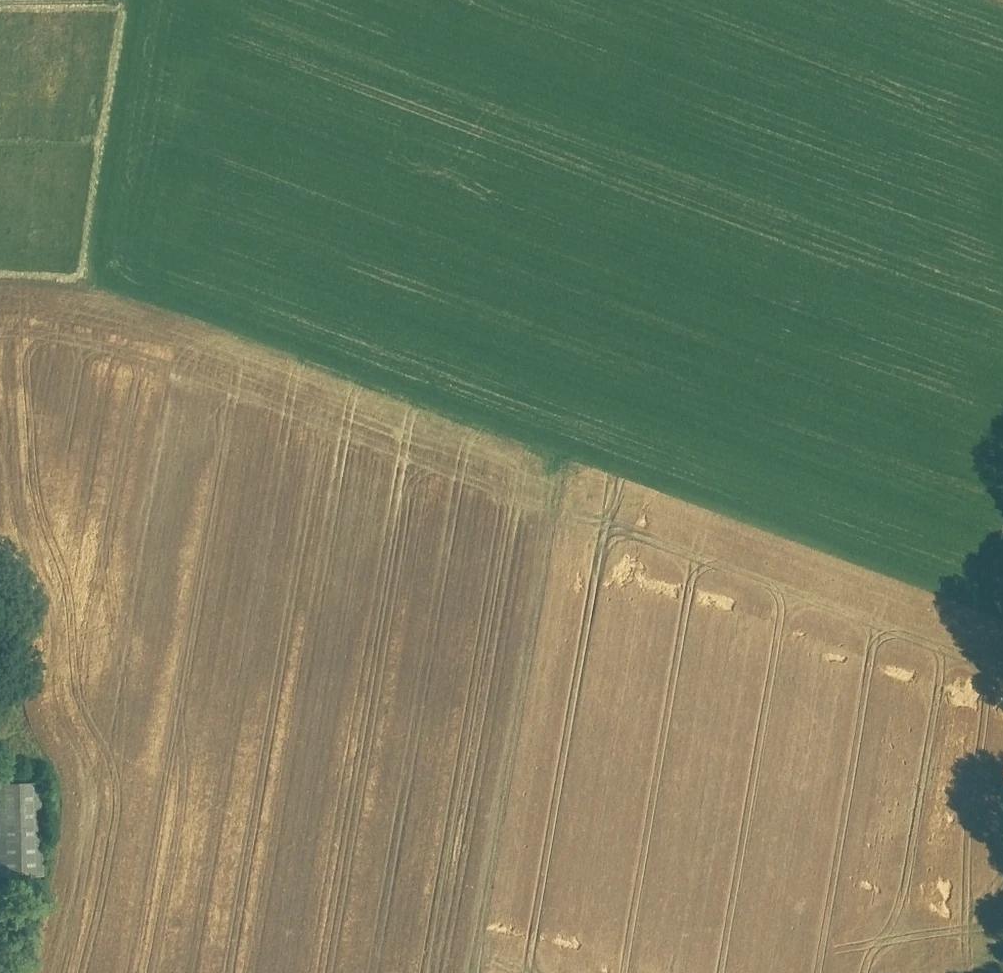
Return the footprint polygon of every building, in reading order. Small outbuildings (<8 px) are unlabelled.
[(38,880),(38,789),(0,789),(0,880),(38,880)]
